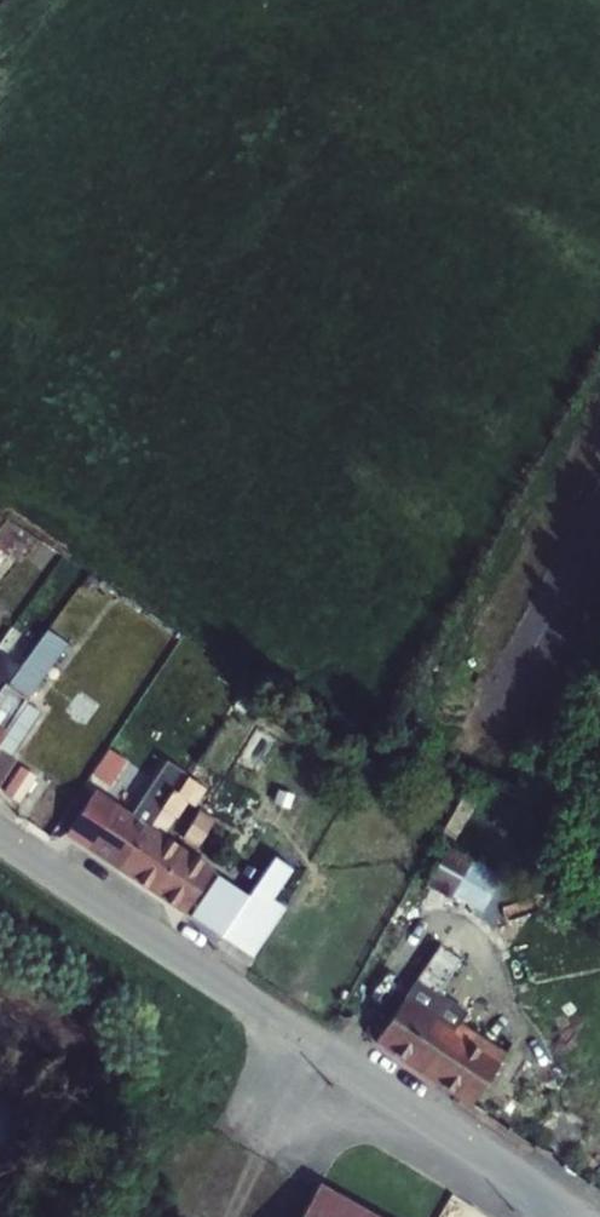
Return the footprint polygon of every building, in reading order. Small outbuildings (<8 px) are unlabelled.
[(38,541),(31,553),(51,567),(59,554),(38,541)] [(2,621),(30,581),(8,566),(0,578),(0,619),(2,621)] [(79,586),(92,594),(100,582),(87,573),(79,586)] [(5,731),(0,738),(0,782),(16,758),(11,755),(40,712),(24,701),(67,643),(46,628),(26,656),(15,647),(14,648),(9,645),(19,632),(10,626),(0,639),(0,727),(5,731)] [(171,700),(185,710),(194,696),(180,686),(171,700)] [(256,767),(272,737),(256,729),(241,759),(256,767)] [(180,771),(160,757),(147,775),(156,781),(134,815),(149,825),(172,790),(169,789),(180,771)] [(128,759),(110,786),(123,795),(141,768),(128,759)] [(194,763),(186,776),(203,787),(211,775),(194,763)] [(19,765),(1,792),(18,803),(36,776),(19,765)] [(172,790),(149,825),(164,835),(175,817),(186,801),(193,806),(204,788),(203,787),(186,776),(175,793),(172,790)] [(277,789),(272,803),(288,809),(293,794),(277,789)] [(83,848),(118,870),(149,825),(134,815),(114,802),(83,848)] [(198,809),(181,837),(197,847),(214,819),(198,809)] [(149,825),(118,870),(183,914),(190,904),(211,873),(213,868),(164,835),(149,825)] [(447,846),(426,885),(449,897),(470,857),(447,846)] [(211,873),(190,904),(210,918),(232,887),(211,873)] [(232,887),(210,918),(221,925),(242,893),(232,887)] [(243,922),(232,949),(244,954),(255,926),(243,922)] [(439,944),(372,1041),(469,1106),(505,1053),(459,1021),(465,1012),(438,993),(460,958),(439,944)] [(581,1176),(599,1185),(599,1168),(588,1162),(581,1176)] [(318,1183),(299,1216),(380,1216),(318,1183)]
